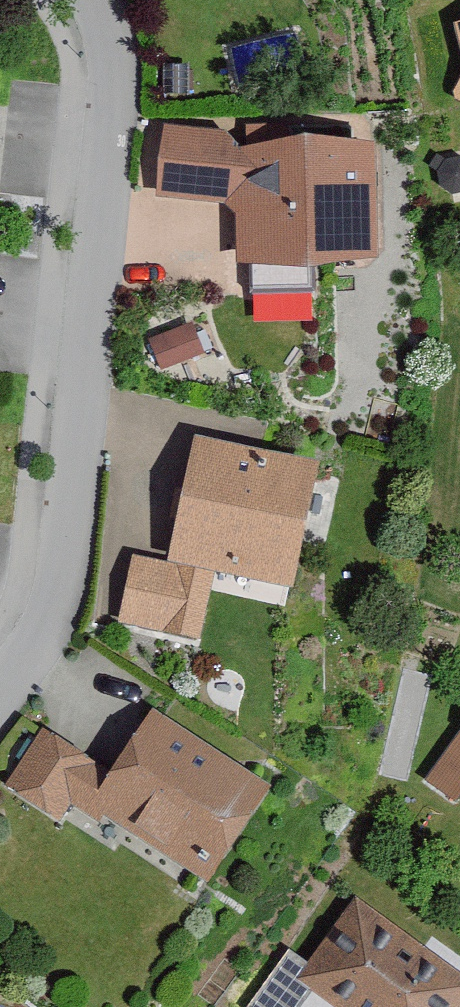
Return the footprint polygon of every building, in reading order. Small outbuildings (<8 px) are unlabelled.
[(448,28),(459,75),(450,103),(459,109),(459,25),(448,28)] [(227,141),(168,133),(163,197),(248,203),(252,249),(372,250),(370,159),(229,158),(227,141)] [(184,327),(143,344),(155,374),(197,357),(184,327)] [(308,474),(204,454),(182,564),(144,556),(132,617),(202,632),(215,570),(286,585),(308,474)] [(91,765),(46,737),(12,791),(61,821),(73,802),(97,817),(106,803),(207,866),(255,789),(153,726),(114,789),(87,772),(91,765)] [(452,739),(423,789),(458,810),(459,805),(459,744),(452,739)] [(304,987),(333,1006),(459,1006),(459,990),(356,915),(304,987)] [(276,966),(245,1006),(289,1006),(304,987),(276,966)]
